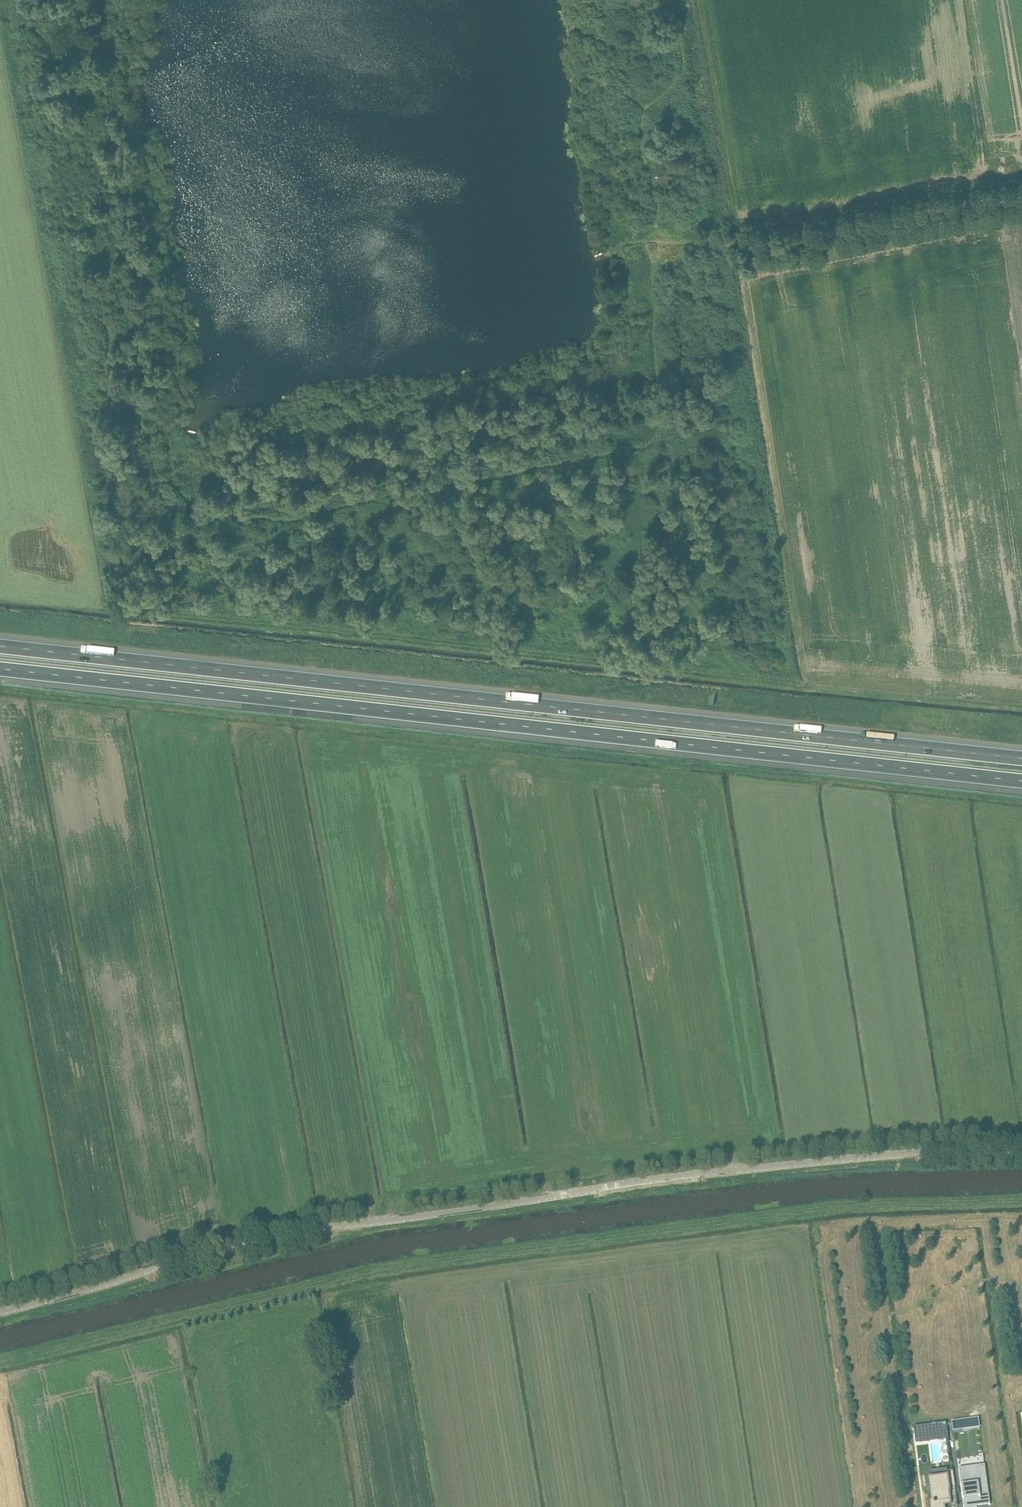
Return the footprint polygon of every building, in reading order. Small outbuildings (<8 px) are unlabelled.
[(946,1422),(917,1426),(920,1442),(927,1441),(927,1437),(940,1435),(941,1439),(948,1438),(946,1422)] [(959,1470),(964,1506),(977,1506),(975,1496),(986,1494),(983,1473),(972,1474),(971,1468),(959,1470)] [(928,1478),(930,1494),(934,1494),(935,1502),(930,1502),(931,1506),(944,1506),(949,1505),(949,1506),(957,1505),(953,1471),(945,1472),(946,1476),(928,1478)]
